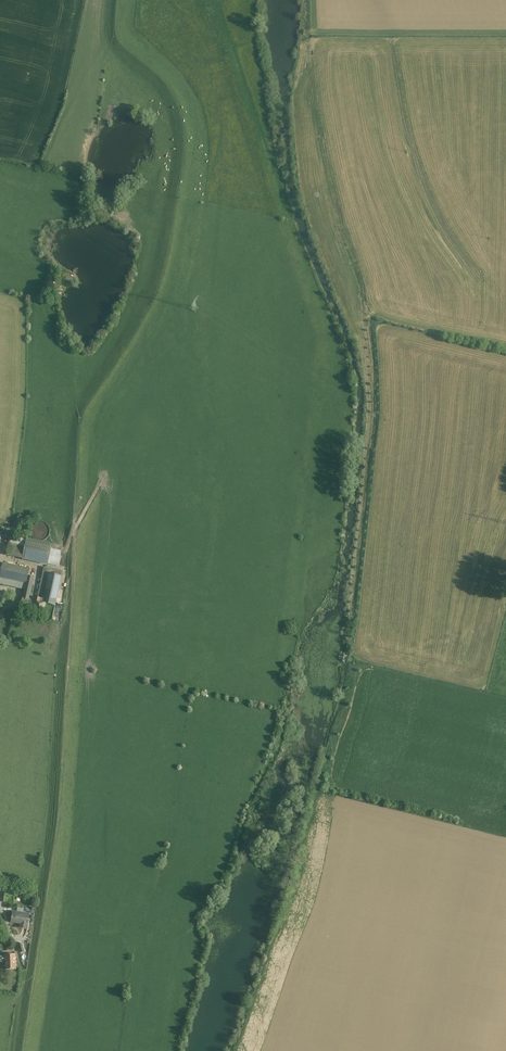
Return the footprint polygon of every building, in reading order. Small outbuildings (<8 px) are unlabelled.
[(37,540),(40,541),(43,541),(46,540),(48,537),(50,534),(50,531),(49,528),(47,525),(45,523),(42,522),(38,522),(35,523),(32,525),(31,527),(30,531),(30,534),(32,537),(33,539),(37,540)] [(10,537),(6,555),(22,558),(23,560),(46,565),(46,564),(59,567),(60,559),(60,550),(50,548),(51,543),(43,541),(40,541),(37,540),(33,539),(27,538),(26,541),(10,537)] [(0,577),(0,584),(25,589),(21,607),(43,614),(46,604),(55,606),(63,573),(44,569),(38,598),(30,596),(34,578),(28,577),(30,569),(3,563),(0,577)] [(16,895),(6,893),(4,901),(14,902),(16,895)] [(18,911),(13,911),(12,922),(20,923),(19,928),(28,929),(31,913),(24,912),(24,908),(18,907),(18,911)] [(0,955),(0,962),(5,961),(6,969),(17,968),(16,954),(0,955)]
